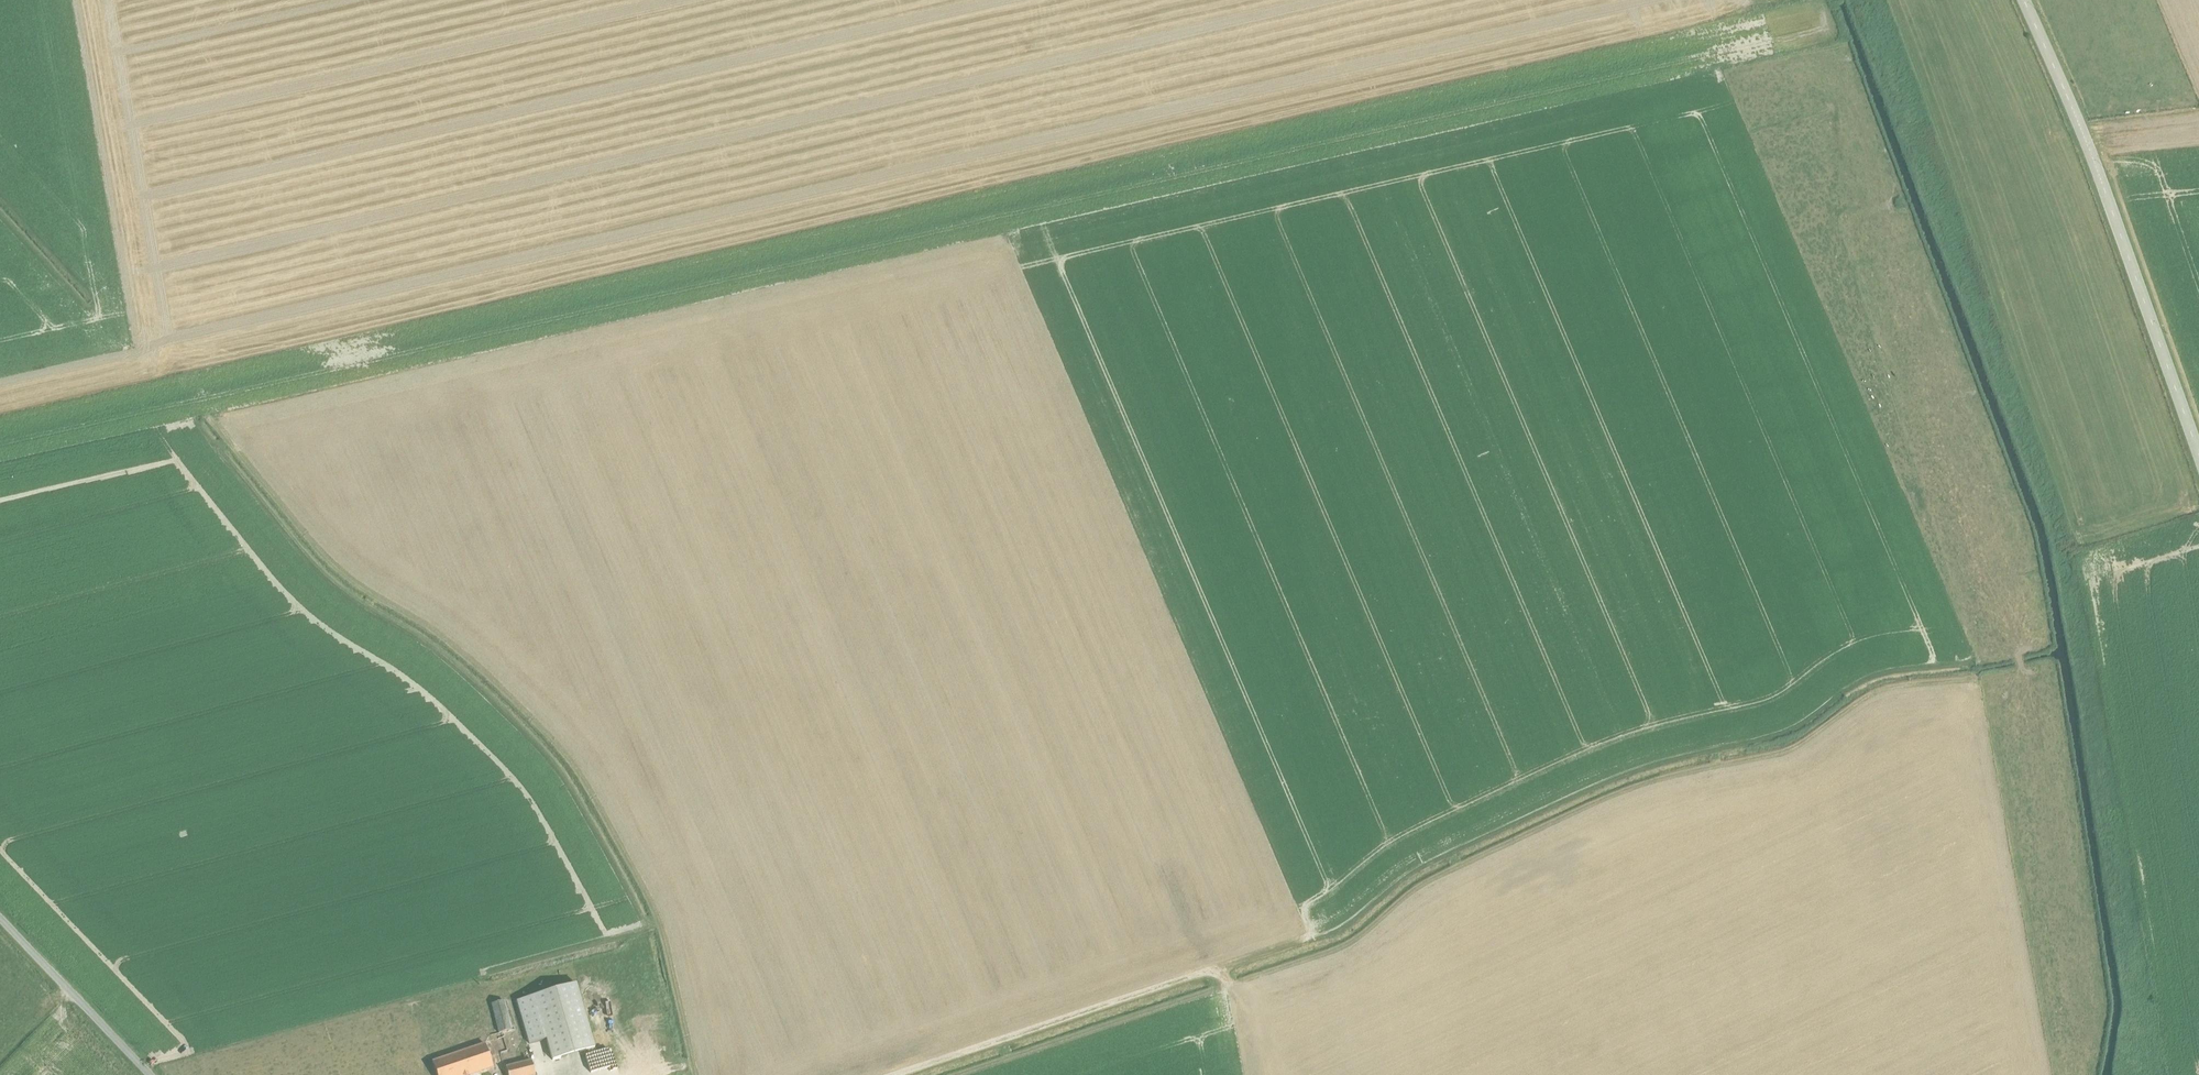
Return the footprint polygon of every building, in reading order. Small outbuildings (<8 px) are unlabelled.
[(581,983),(519,997),(530,1043),(549,1038),(554,1057),(596,1047),(581,983)] [(513,1027),(507,1003),(497,1006),(503,1030),(513,1027)] [(486,1050),(440,1065),(443,1074),(470,1074),(492,1068),(486,1050)] [(513,1074),(533,1074),(535,1074),(532,1062),(511,1067),(513,1074)]
